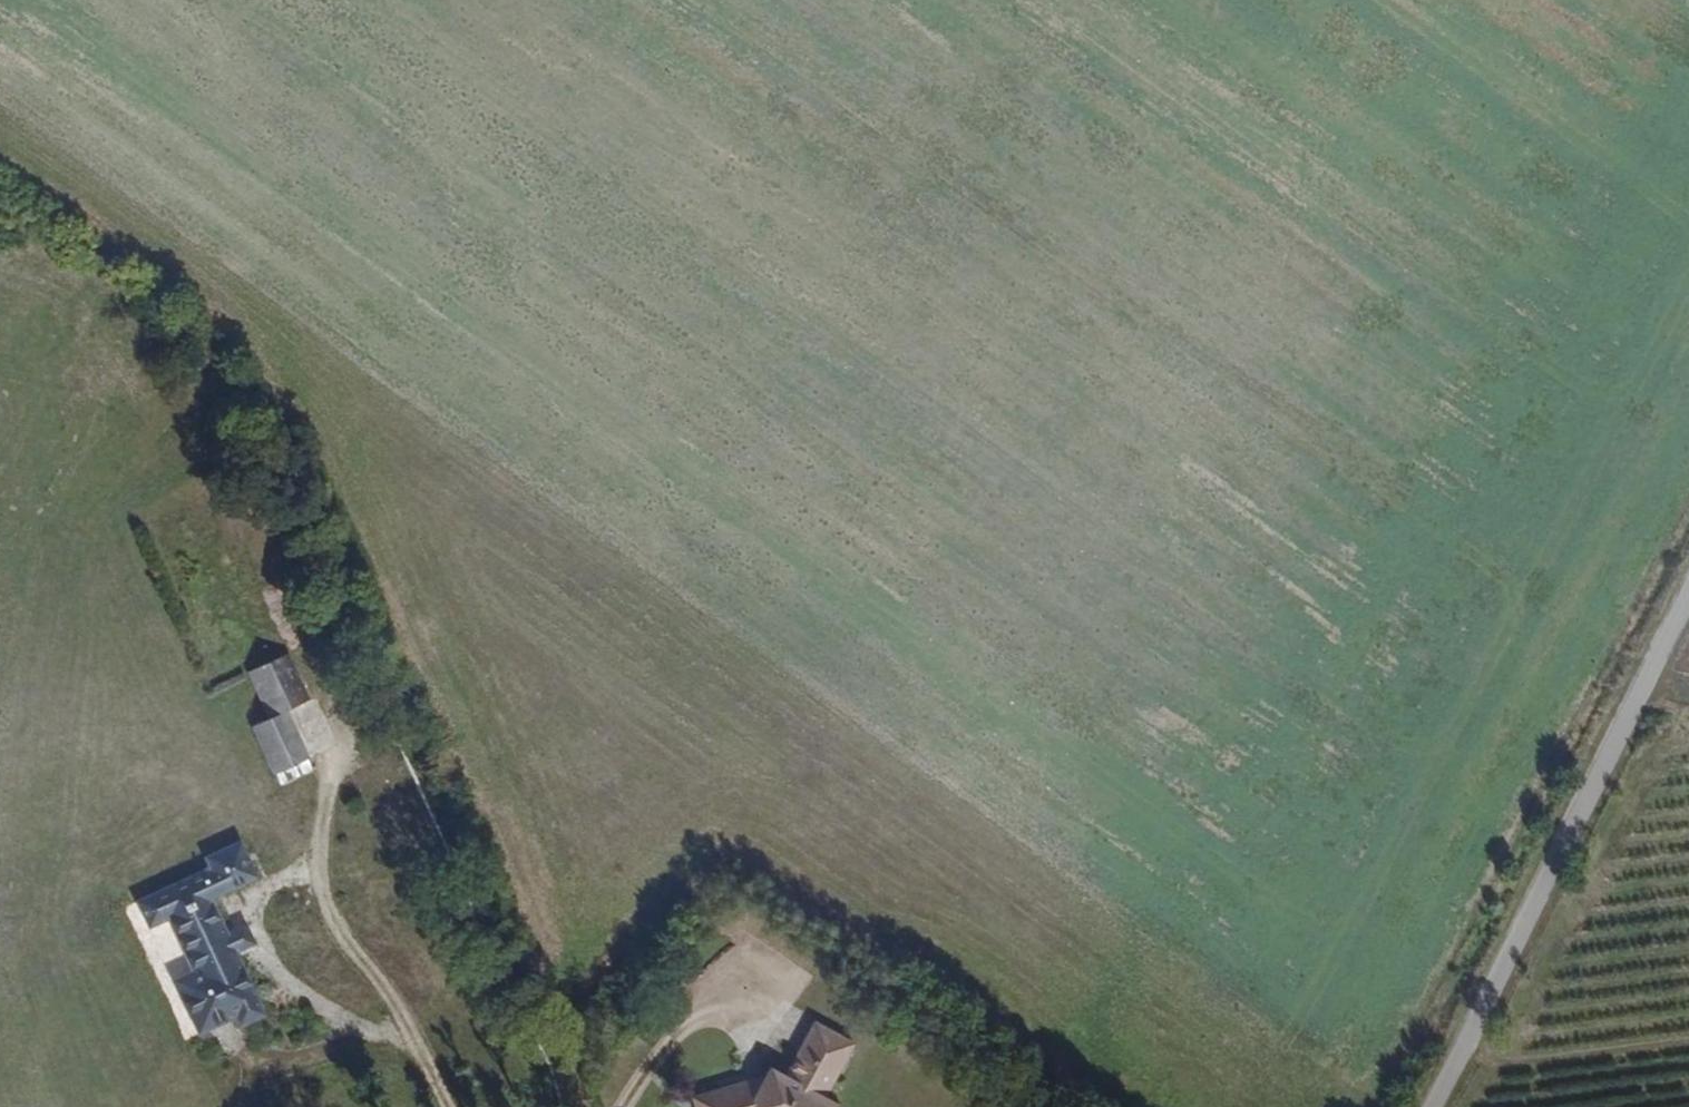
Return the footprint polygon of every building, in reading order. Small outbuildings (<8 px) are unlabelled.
[(311,769),(282,705),(308,693),(288,647),(247,665),(268,710),(247,720),(276,785),(311,769)] [(265,1032),(251,1003),(236,968),(226,948),(211,912),(258,889),(243,855),(208,870),(213,884),(141,918),(151,942),(174,932),(197,981),(197,985),(174,995),(198,1048),(236,1032),(238,1039),(241,1042),(265,1032)] [(259,958),(249,937),(226,948),(236,968),(259,958)] [(843,1099),(827,1092),(855,1045),(817,1022),(783,1078),(764,1070),(756,1082),(703,1106),(840,1106),(843,1099)]
